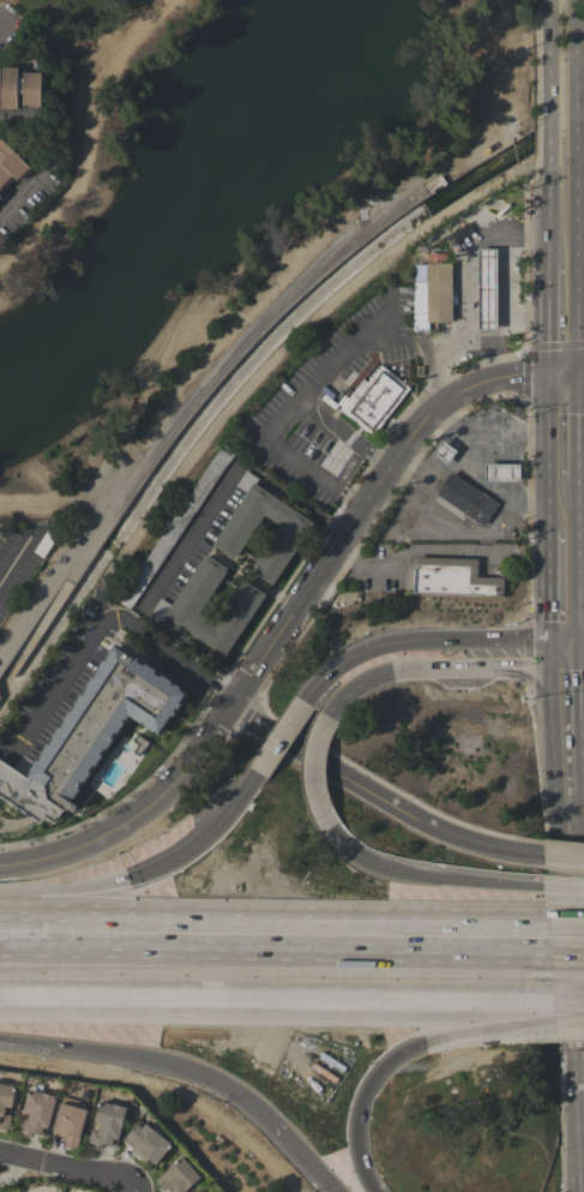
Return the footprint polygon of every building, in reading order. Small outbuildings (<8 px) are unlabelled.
[(2,109),(0,109),(0,68),(17,68),(17,79),(23,79),(23,72),(41,73),(41,106),(37,106),(37,108),(23,108),(23,94),(17,94),(17,112),(2,112),(2,109)] [(1,191),(0,190),(0,139),(31,169),(20,180),(19,179),(17,181),(12,176),(11,178),(12,180),(1,191)] [(440,176),(445,184),(431,193),(426,186),(440,176)] [(477,250),(496,250),(496,329),(477,329),(477,250)] [(426,263),(427,263),(427,253),(446,253),(446,263),(451,263),(451,322),(426,322),(426,263)] [(375,363),(379,366),(380,365),(409,388),(383,423),(379,427),(385,432),(381,437),(375,431),(372,436),(338,409),(375,363)] [(441,441),(456,451),(445,466),(431,455),(441,441)] [(118,600),(222,445),(234,454),(130,609),(118,600)] [(519,465),(519,483),(484,481),(484,463),(519,465)] [(246,492),(235,485),(245,471),(258,479),(254,484),(313,523),(271,586),(249,571),(253,567),(252,567),(278,526),(264,515),(236,556),(235,556),(233,559),(211,545),(246,492)] [(498,503),(483,526),(435,495),(450,472),(498,503)] [(224,657),(165,617),(162,622),(150,613),(159,598),(170,605),(205,553),(227,568),(224,571),(225,573),(198,613),(213,624),(241,582),(242,582),(243,580),(265,594),(224,657)] [(477,559),(476,577),(502,577),(501,597),(404,593),(405,565),(415,557),(477,559)] [(40,823),(0,797),(0,761),(11,768),(29,779),(29,778),(25,775),(114,643),(187,693),(158,736),(128,715),(71,803),(77,807),(73,813),(66,808),(65,810),(62,809),(53,823),(44,817),(40,823)] [(149,743),(144,750),(143,749),(138,756),(132,753),(137,745),(132,742),(137,733),(149,743)] [(2,1128),(0,1128),(0,1084),(14,1086),(11,1107),(5,1106),(4,1114),(11,1115),(8,1128),(4,1127),(2,1128)] [(46,1137),(31,1133),(30,1136),(23,1134),(23,1133),(17,1132),(20,1119),(26,1120),(29,1113),(23,1110),(28,1090),(41,1094),(41,1092),(55,1096),(46,1137)] [(115,1148),(109,1146),(109,1145),(102,1143),(101,1148),(94,1145),(94,1144),(88,1142),(91,1130),(97,1131),(100,1124),(94,1121),(100,1101),(112,1104),(112,1103),(126,1108),(115,1148)] [(77,1107),(77,1104),(88,1107),(76,1150),(62,1146),(65,1138),(50,1133),(59,1102),(77,1107)] [(171,1145),(156,1164),(147,1158),(145,1162),(132,1151),(134,1149),(122,1139),(136,1124),(142,1128),(145,1124),(171,1145)] [(200,1176),(184,1191),(170,1191),(165,1187),(163,1190),(155,1181),(181,1156),(200,1176)]
